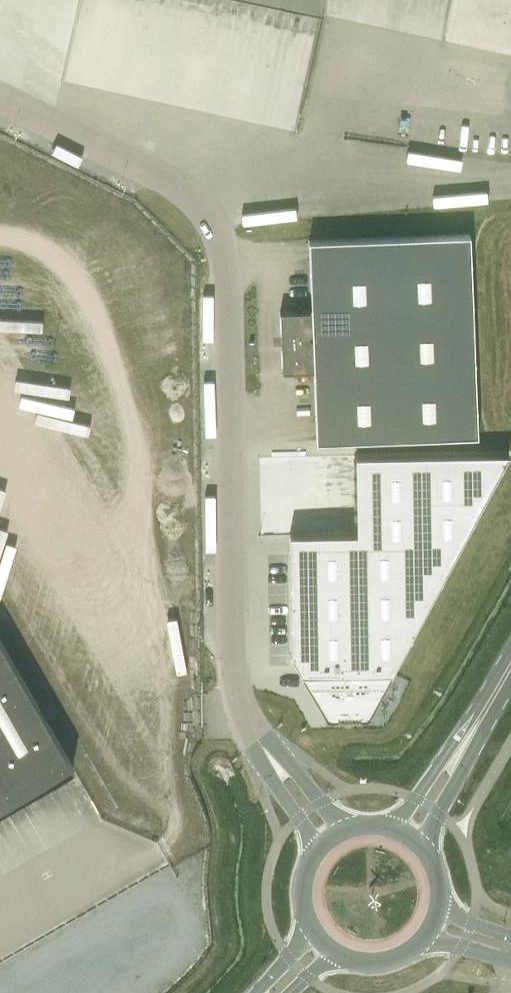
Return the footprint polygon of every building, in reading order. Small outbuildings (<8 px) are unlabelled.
[(321,12),(324,0),(266,0),(321,12)] [(510,50),(510,22),(497,22),(498,50),(510,50)] [(311,311),(280,312),(282,372),(313,371),(316,441),(477,435),(470,234),(308,240),(311,311)] [(357,534),(290,535),(292,656),(327,717),(367,717),(507,456),(355,456),(357,534)] [(71,767),(0,643),(0,807),(71,767)]
